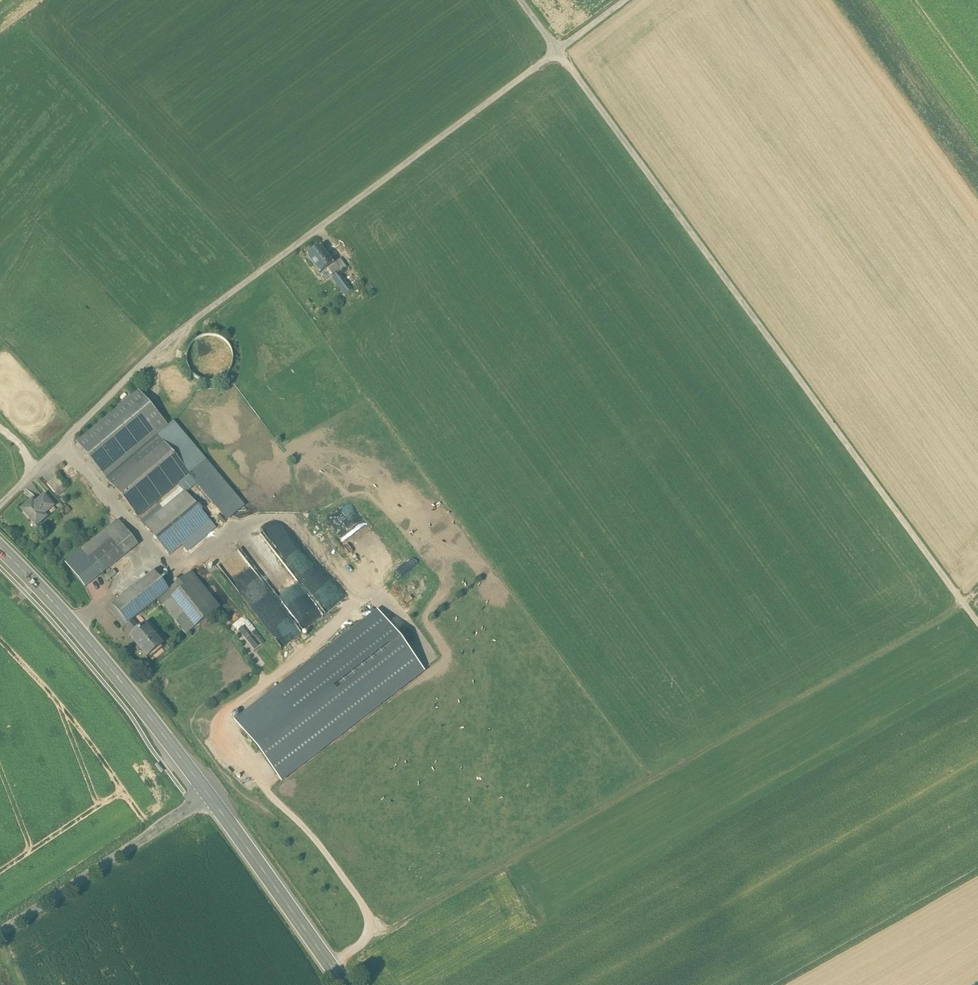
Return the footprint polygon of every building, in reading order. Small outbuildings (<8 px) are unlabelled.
[(332,265),(320,248),(307,257),(320,274),(332,265)] [(352,290),(339,273),(332,278),(345,296),(352,290)] [(211,378),(226,378),(227,346),(212,346),(212,351),(219,351),(219,358),(210,358),(210,364),(211,364),(211,378)] [(139,393),(76,445),(103,477),(138,518),(189,477),(227,521),(244,508),(173,423),(168,428),(139,393)] [(49,482),(59,493),(67,487),(58,475),(49,482)] [(184,492),(144,526),(169,556),(210,522),(184,492)] [(23,511),(36,525),(55,509),(43,494),(23,511)] [(118,521),(65,564),(85,589),(138,546),(118,521)] [(228,574),(240,564),(231,555),(220,565),(228,574)] [(219,607),(191,572),(168,591),(157,600),(185,634),(219,607)] [(157,600),(168,591),(153,573),(112,605),(127,624),(157,600)] [(376,612),(234,722),(283,784),(425,674),(376,612)] [(153,636),(145,626),(131,638),(137,646),(136,646),(141,652),(142,651),(147,658),(161,646),(153,636)]
